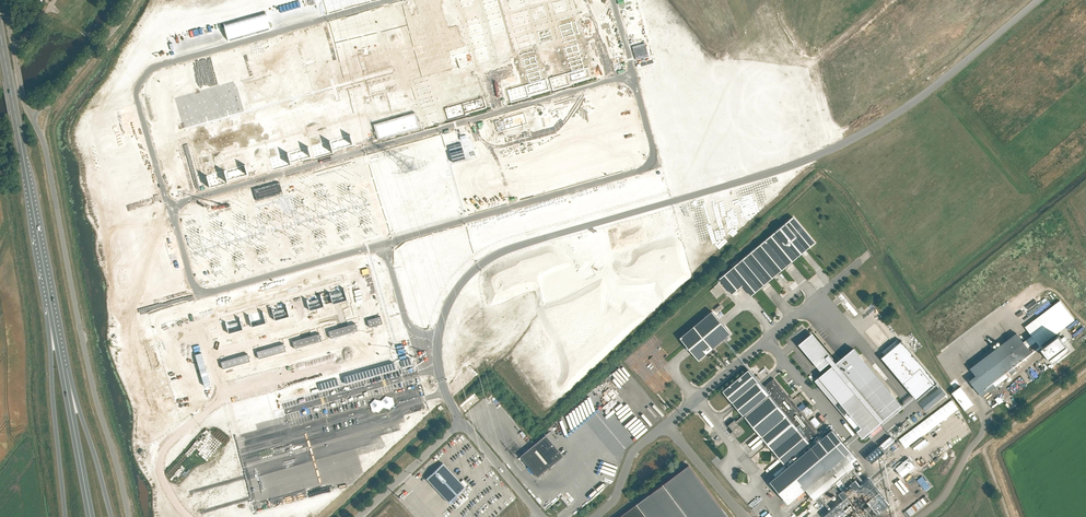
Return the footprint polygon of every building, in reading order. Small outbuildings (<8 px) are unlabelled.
[(752,296),(798,257),(815,243),(793,217),(785,224),(719,279),(732,295),(743,285),(752,296)] [(1060,300),(1025,327),(1040,346),(1075,320),(1060,300)] [(714,348),(731,334),(712,311),(681,338),(699,360),(707,354),(710,356),(716,351),(714,348)] [(970,380),(982,396),(995,386),(991,382),(1007,370),(1011,374),(1018,369),(1015,364),(1031,352),(1016,333),(970,368),(976,376),(970,380)] [(1061,338),(1059,335),(1045,345),(1041,348),(1052,364),(1056,361),(1070,350),(1064,343),(1067,340),(1064,336),(1061,338)] [(830,362),(833,366),(815,381),(863,438),(902,406),(854,349),(836,364),(813,336),(809,339),(811,342),(803,349),(821,370),(830,362)] [(918,401),(939,384),(902,341),(899,343),(897,340),(882,353),(885,356),(882,358),(918,401)] [(763,387),(759,382),(749,370),(723,391),(733,403),(768,444),(765,446),(768,449),(770,447),(777,455),(774,457),(777,460),(779,458),(787,467),(771,482),(789,504),(806,489),(811,496),(809,498),(811,501),(814,499),(815,500),(840,479),(843,484),(854,475),(850,471),(855,467),(828,434),(823,438),(792,400),(793,399),(791,397),(790,398),(774,378),(763,387)] [(965,410),(974,404),(961,386),(952,393),(965,410)] [(922,405),(927,412),(947,395),(942,388),(922,405)] [(919,436),(958,410),(952,401),(896,438),(903,448),(909,444),(913,449),(923,442),(919,436)] [(735,420),(729,425),(733,431),(732,433),(735,436),(737,435),(739,437),(745,432),(735,420)] [(622,428),(611,438),(613,440),(624,430),(622,428)] [(520,456),(538,477),(555,463),(554,462),(560,457),(561,458),(563,456),(545,435),(520,456)] [(895,442),(890,437),(881,445),(885,450),(895,442)] [(866,457),(872,464),(885,453),(880,446),(866,457)] [(909,459),(895,470),(901,477),(915,466),(909,459)] [(426,479),(449,503),(465,487),(443,463),(426,479)] [(646,516),(728,516),(688,465),(662,484),(636,504),(646,516)] [(561,470),(554,476),(559,481),(566,475),(561,470)] [(916,480),(924,491),(929,486),(921,476),(916,480)] [(891,504),(870,479),(824,516),(825,516),(875,516),(891,504)] [(619,516),(646,516),(636,504),(619,516)]
